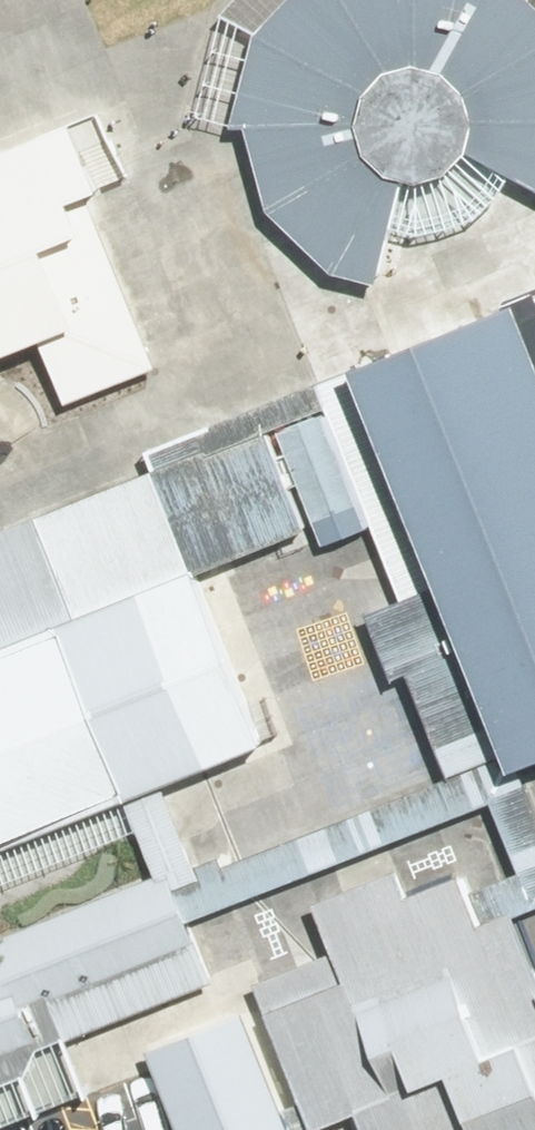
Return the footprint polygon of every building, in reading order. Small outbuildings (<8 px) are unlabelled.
[(227,1),(259,20),(236,115),(251,119),(273,197),(345,261),(381,271),(408,166),(430,167),(461,159),(477,143),(534,172),(534,0),(228,0),(227,1)] [(82,323),(14,148),(0,153),(0,355),(82,323)] [(510,313),(336,382),(492,777),(534,760),(534,377),(510,313)] [(318,416),(272,433),(314,550),(360,534),(318,416)] [(219,769),(154,586),(293,536),(256,434),(0,526),(0,847),(219,769)] [(0,913),(0,1031),(207,955),(169,851),(0,913)] [(528,971),(492,883),(257,977),(313,1118),(348,1104),(359,1129),(534,1129),(534,968),(528,971)] [(185,1129),(292,1129),(241,1000),(149,1036),(185,1129)]
